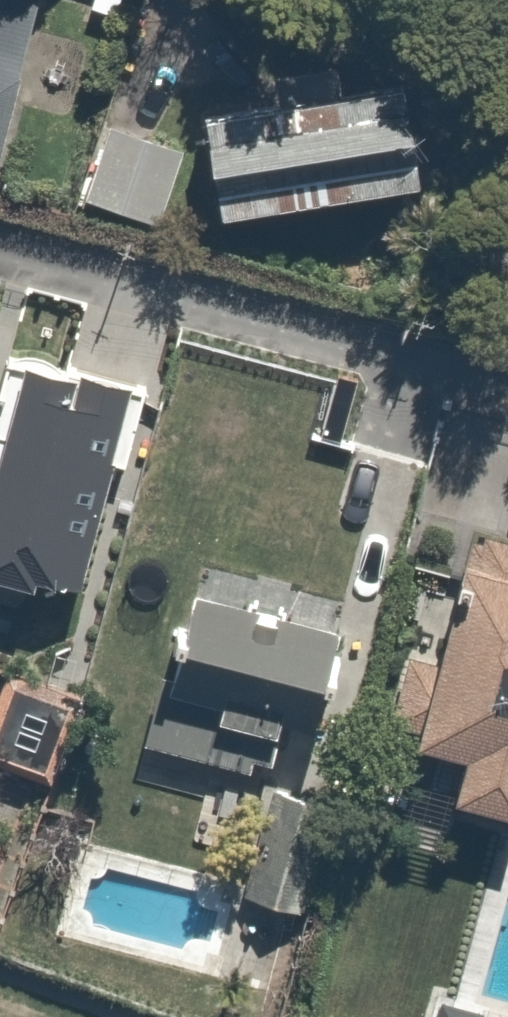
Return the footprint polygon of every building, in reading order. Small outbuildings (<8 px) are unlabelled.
[(47,0),(0,0),(0,185),(15,187),(48,0),(47,0)] [(277,108),(218,120),(242,247),(444,208),(422,95),(340,111),(332,71),(272,83),(277,108)] [(189,153),(114,128),(88,205),(163,230),(189,153)] [(0,488),(0,595),(100,617),(151,385),(15,355),(0,421),(0,438),(10,440),(0,488)] [(494,555),(436,760),(481,773),(466,826),(507,838),(507,559),(494,555)] [(370,645),(194,607),(173,706),(152,701),(141,756),(291,788),(302,733),(349,743),(370,645)] [(15,858),(0,853),(0,900),(15,858)]
